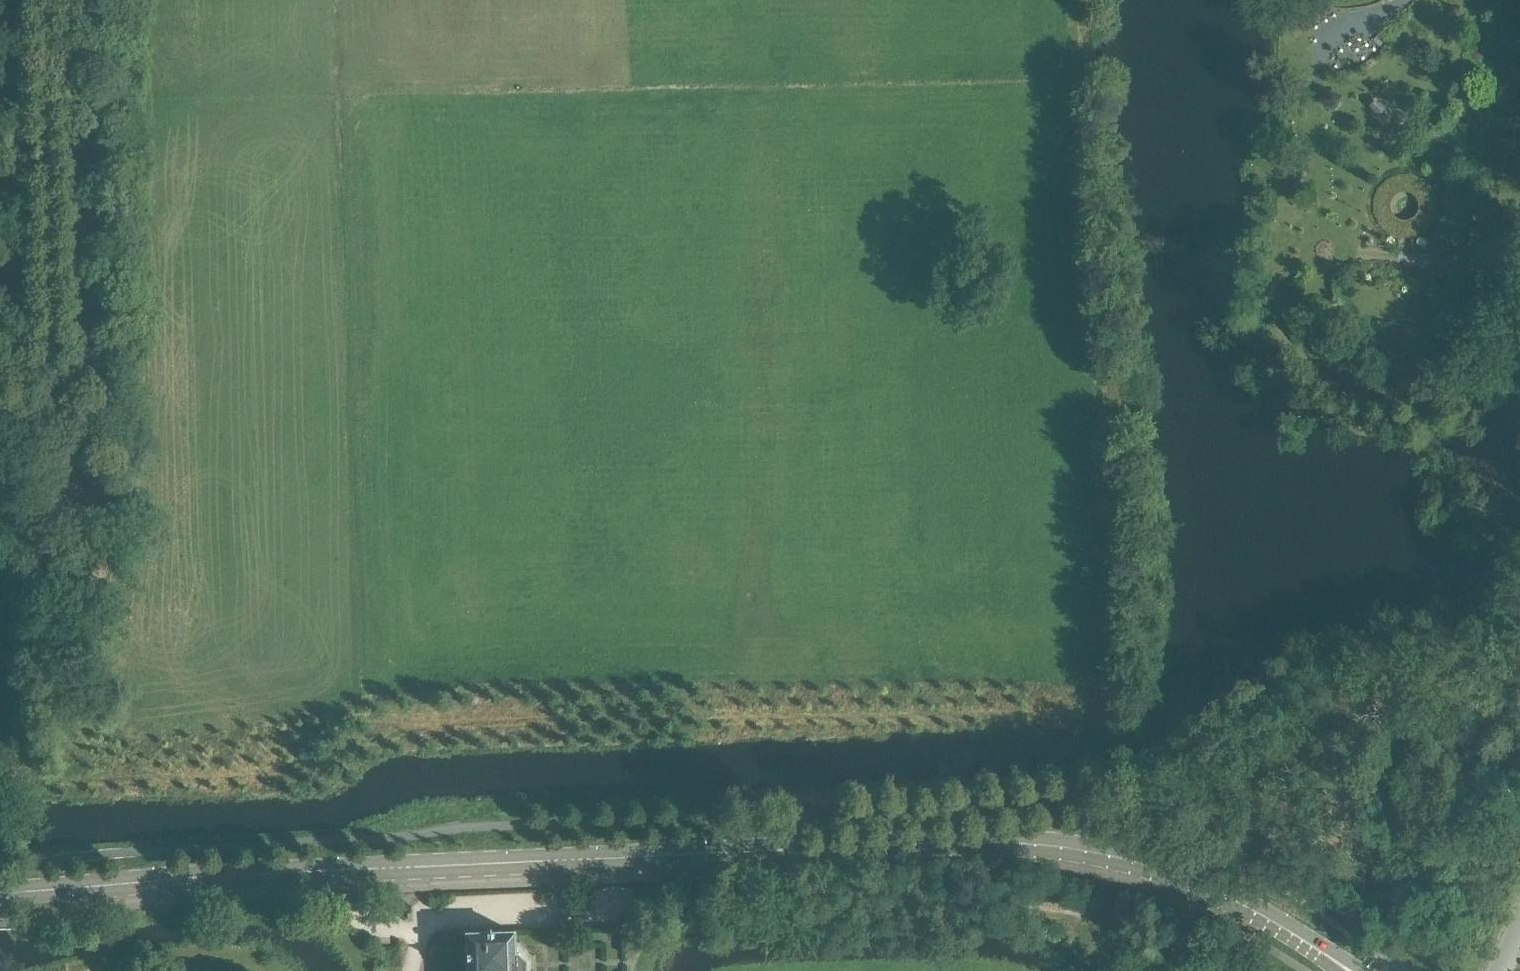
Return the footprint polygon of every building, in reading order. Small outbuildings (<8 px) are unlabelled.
[(1379,97),(1370,105),(1383,119),(1391,110),(1379,97)] [(511,932),(464,933),(465,970),(524,970),(523,961),(515,955),(512,955),(511,932)]
